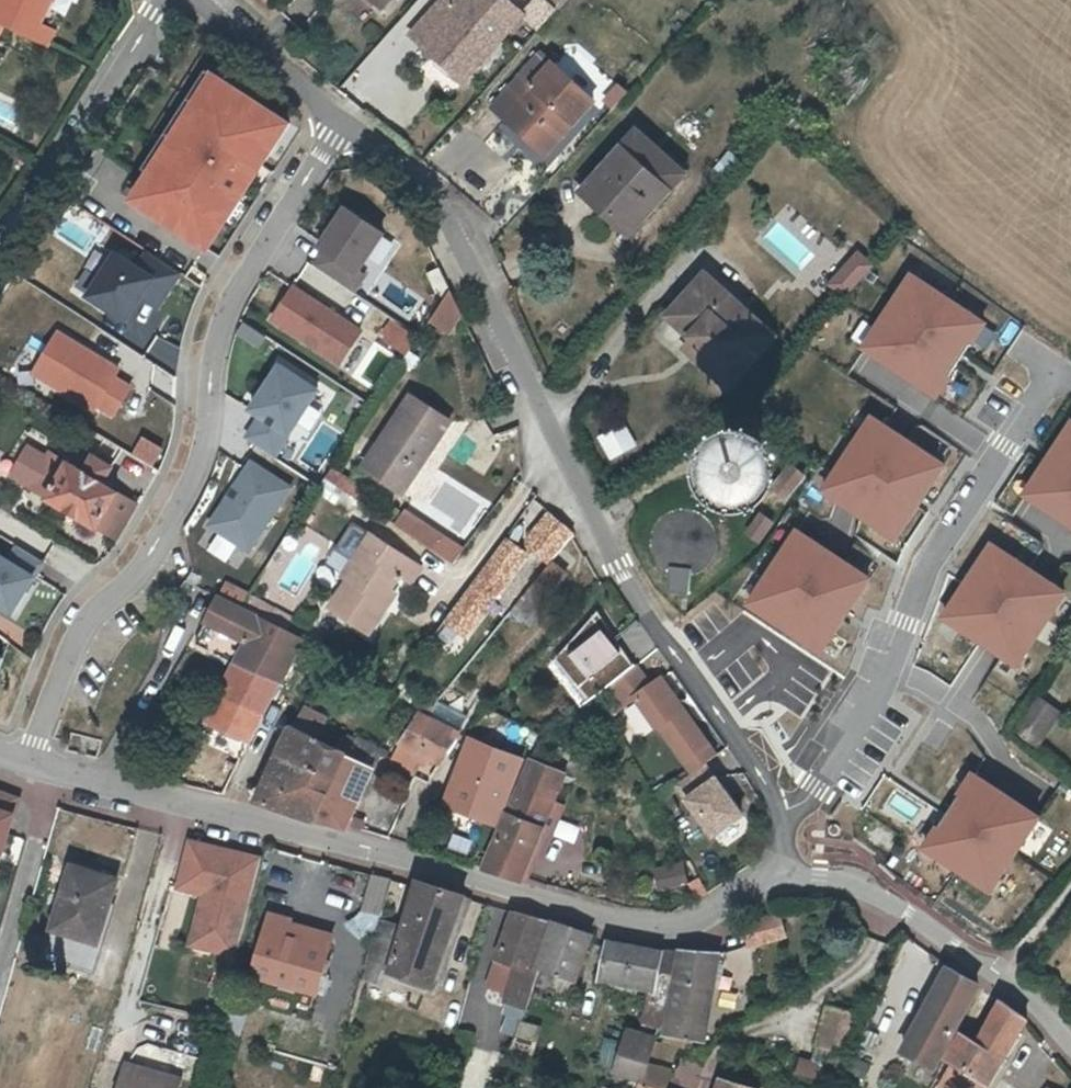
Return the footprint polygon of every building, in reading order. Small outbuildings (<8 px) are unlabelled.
[(3,24),(47,47),(55,29),(40,21),(51,0),(1,0),(0,1),(0,0),(0,23),(3,24)] [(385,16),(397,0),(366,0),(385,16)] [(454,0),(447,0),(413,40),(466,86),(525,17),(505,0),(469,0),(462,7),(454,0)] [(596,105),(544,61),(503,111),(517,123),(511,130),(549,161),(596,105)] [(286,125),(206,73),(121,204),(201,256),(286,125)] [(683,172),(635,133),(585,192),(632,231),(683,172)] [(727,179),(739,158),(724,149),(712,170),(727,179)] [(390,235),(348,205),(314,255),(355,284),(390,235)] [(180,281),(127,245),(90,300),(143,336),(180,281)] [(821,285),(840,302),(874,265),(855,248),(821,285)] [(448,289),(439,267),(427,273),(435,294),(448,289)] [(985,319),(912,272),(864,348),(936,394),(985,319)] [(776,334),(704,274),(670,316),(704,346),(696,354),(732,386),(776,334)] [(297,283),(271,317),(336,367),(362,333),(297,283)] [(442,295),(426,320),(448,335),(465,310),(442,295)] [(401,353),(413,337),(390,319),(377,335),(401,353)] [(139,370),(60,331),(37,377),(116,416),(139,370)] [(321,390),(286,362),(239,422),(274,449),(321,390)] [(454,420),(414,395),(368,467),(407,492),(454,420)] [(947,463),(874,417),(826,492),(898,539),(947,463)] [(626,423),(599,439),(612,461),(639,445),(626,423)] [(1026,498),(1070,527),(1070,428),(1026,498)] [(86,472),(51,452),(31,487),(101,528),(121,493),(103,482),(113,467),(95,456),(86,472)] [(736,458),(732,457),(727,457),(723,458),(719,461),(716,464),(714,468),(713,473),(714,478),(716,482),(719,485),(723,488),(727,489),(732,489),(737,488),(741,485),(744,482),(745,477),(746,473),(745,468),(743,464),(740,460),(736,458)] [(295,487),(253,461),(212,527),(254,553),(295,487)] [(786,501),(805,475),(787,462),(768,487),(786,501)] [(316,491),(351,512),(365,489),(330,468),(316,491)] [(121,493),(101,528),(119,538),(139,502),(121,493)] [(429,553),(443,535),(406,505),(392,524),(429,553)] [(743,533),(760,544),(773,521),(756,511),(743,533)] [(574,534),(552,513),(527,539),(550,560),(574,534)] [(358,558),(375,534),(358,522),(341,545),(358,558)] [(866,576),(794,530),(746,605),(818,652),(866,576)] [(424,570),(375,534),(358,558),(346,575),(351,579),(332,606),(370,633),(390,605),(384,601),(403,576),(414,584),(424,570)] [(531,553),(506,535),(446,619),(472,637),(531,553)] [(1063,595),(990,549),(942,624),(1014,670),(1063,595)] [(0,556),(0,609),(15,618),(38,577),(0,556)] [(669,564),(664,590),(685,594),(690,569),(669,564)] [(230,584),(224,595),(239,603),(245,591),(230,584)] [(300,618),(246,590),(245,591),(239,603),(264,617),(293,632),(300,618)] [(264,617),(239,603),(224,595),(199,643),(238,664),(239,663),(264,617)] [(303,637),(293,632),(264,617),(239,663),(279,684),(303,637)] [(0,647),(0,686),(11,650),(0,647)] [(279,684),(239,663),(238,664),(218,702),(208,721),(247,742),(279,684)] [(660,676),(633,695),(687,772),(714,753),(660,676)] [(300,724),(297,723),(284,752),(338,775),(350,749),(353,742),(358,733),(346,727),(339,743),(322,735),(332,714),(310,703),(300,724)] [(1033,738),(1055,712),(1043,703),(1022,728),(1033,738)] [(425,705),(393,763),(411,773),(424,749),(443,759),(458,732),(428,716),(432,709),(425,705)] [(353,742),(350,749),(376,761),(384,741),(360,730),(358,733),(353,742)] [(522,757),(472,738),(446,805),(496,825),(522,757)] [(317,820),(345,829),(376,761),(350,749),(338,775),(317,820)] [(258,805),(317,820),(338,775),(284,752),(258,805)] [(571,770),(533,755),(521,783),(524,784),(491,867),(526,881),(549,823),(558,800),(571,770)] [(708,762),(678,783),(712,833),(742,813),(708,762)] [(1046,818),(974,772),(925,847),(997,894),(1046,818)] [(20,794),(0,787),(0,848),(20,794)] [(567,804),(558,800),(549,823),(558,827),(567,804)] [(256,858),(187,842),(176,889),(206,896),(205,903),(200,902),(192,935),(236,945),(256,858)] [(656,892),(686,884),(680,861),(650,869),(656,892)] [(55,929),(98,942),(116,882),(73,869),(55,929)] [(364,913),(384,919),(394,881),(374,875),(364,913)] [(467,899),(424,885),(410,931),(389,925),(376,963),(436,984),(467,899)] [(532,990),(538,971),(531,969),(546,922),(515,913),(500,961),(513,965),(520,967),(509,1003),(527,1009),(532,990)] [(779,916),(744,927),(751,948),(786,937),(779,916)] [(292,924),(271,919),(254,979),(324,998),(329,977),(321,975),(331,940),(291,928),(292,924)] [(566,1000),(586,935),(555,926),(541,972),(538,971),(532,990),(566,1000)] [(192,935),(190,946),(234,956),(236,945),(192,935)] [(655,955),(609,944),(600,982),(650,994),(647,1007),(669,1012),(678,952),(666,954),(655,955)] [(715,958),(678,952),(669,1012),(665,1037),(702,1042),(715,958)] [(513,965),(500,961),(491,987),(505,991),(513,965)] [(973,988),(942,972),(901,1053),(932,1069),(973,988)] [(1024,1021),(997,1006),(975,1047),(960,1038),(947,1063),(989,1085),(989,1084),(1024,1021)] [(852,1039),(857,1019),(822,1011),(812,1052),(826,1055),(823,1067),(844,1072),(852,1039)] [(545,1027),(524,1021),(514,1055),(534,1061),(545,1027)] [(648,1069),(654,1046),(623,1037),(620,1046),(603,1040),(598,1056),(617,1062),(613,1076),(643,1085),(648,1069)] [(869,1043),(852,1039),(844,1072),(841,1082),(859,1086),(869,1043)] [(813,1080),(819,1065),(799,1057),(793,1071),(813,1080)] [(939,1087),(961,1087),(966,1075),(941,1066),(934,1086),(939,1087)] [(844,1072),(823,1067),(820,1078),(841,1083),(841,1082),(844,1072)] [(125,1068),(119,1087),(176,1087),(177,1084),(125,1068)] [(648,1069),(643,1085),(642,1087),(664,1087),(668,1075),(648,1069)] [(719,1079),(716,1087),(752,1087),(719,1079)]
